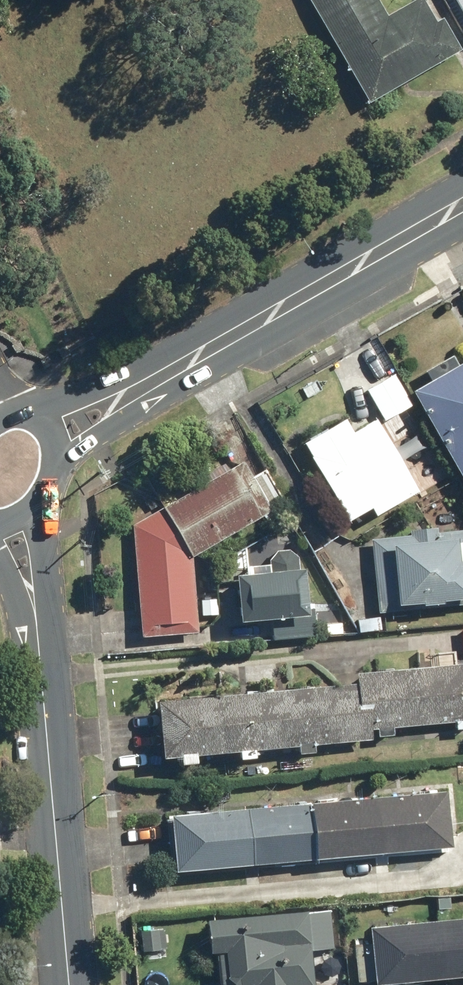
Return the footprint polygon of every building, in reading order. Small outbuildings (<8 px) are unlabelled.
[(380,0),(312,0),(368,101),(462,49),(444,17),(436,21),(424,0),(413,0),(387,14),(380,0)] [(409,391),(462,486),(462,360),(458,363),(452,354),(423,370),(429,380),(409,391)] [(394,372),(367,388),(385,419),(412,403),(394,372)] [(344,418),(301,442),(346,521),(367,509),(371,516),(415,492),(374,419),(352,431),(344,418)] [(245,460),(135,525),(141,636),(200,633),(195,556),(265,515),(268,520),(293,506),(269,465),(253,474),(245,460)] [(372,539),(378,610),(462,603),(462,530),(437,533),(436,526),(411,529),(411,535),(372,539)] [(272,572),(232,575),(235,621),(271,619),(272,639),(318,636),(316,607),(304,608),(301,558),(291,549),(279,550),(271,558),(272,572)] [(352,672),(353,683),(154,700),(159,758),(370,739),(369,729),(462,720),(462,662),(352,672)] [(446,791),(169,813),(173,868),(450,846),(446,791)] [(206,920),(209,953),(214,952),(217,982),(220,984),(312,984),(309,950),(330,948),(326,909),(206,920)] [(368,927),(369,944),(351,946),(354,982),(372,981),(373,984),(462,976),(462,919),(368,927)]
